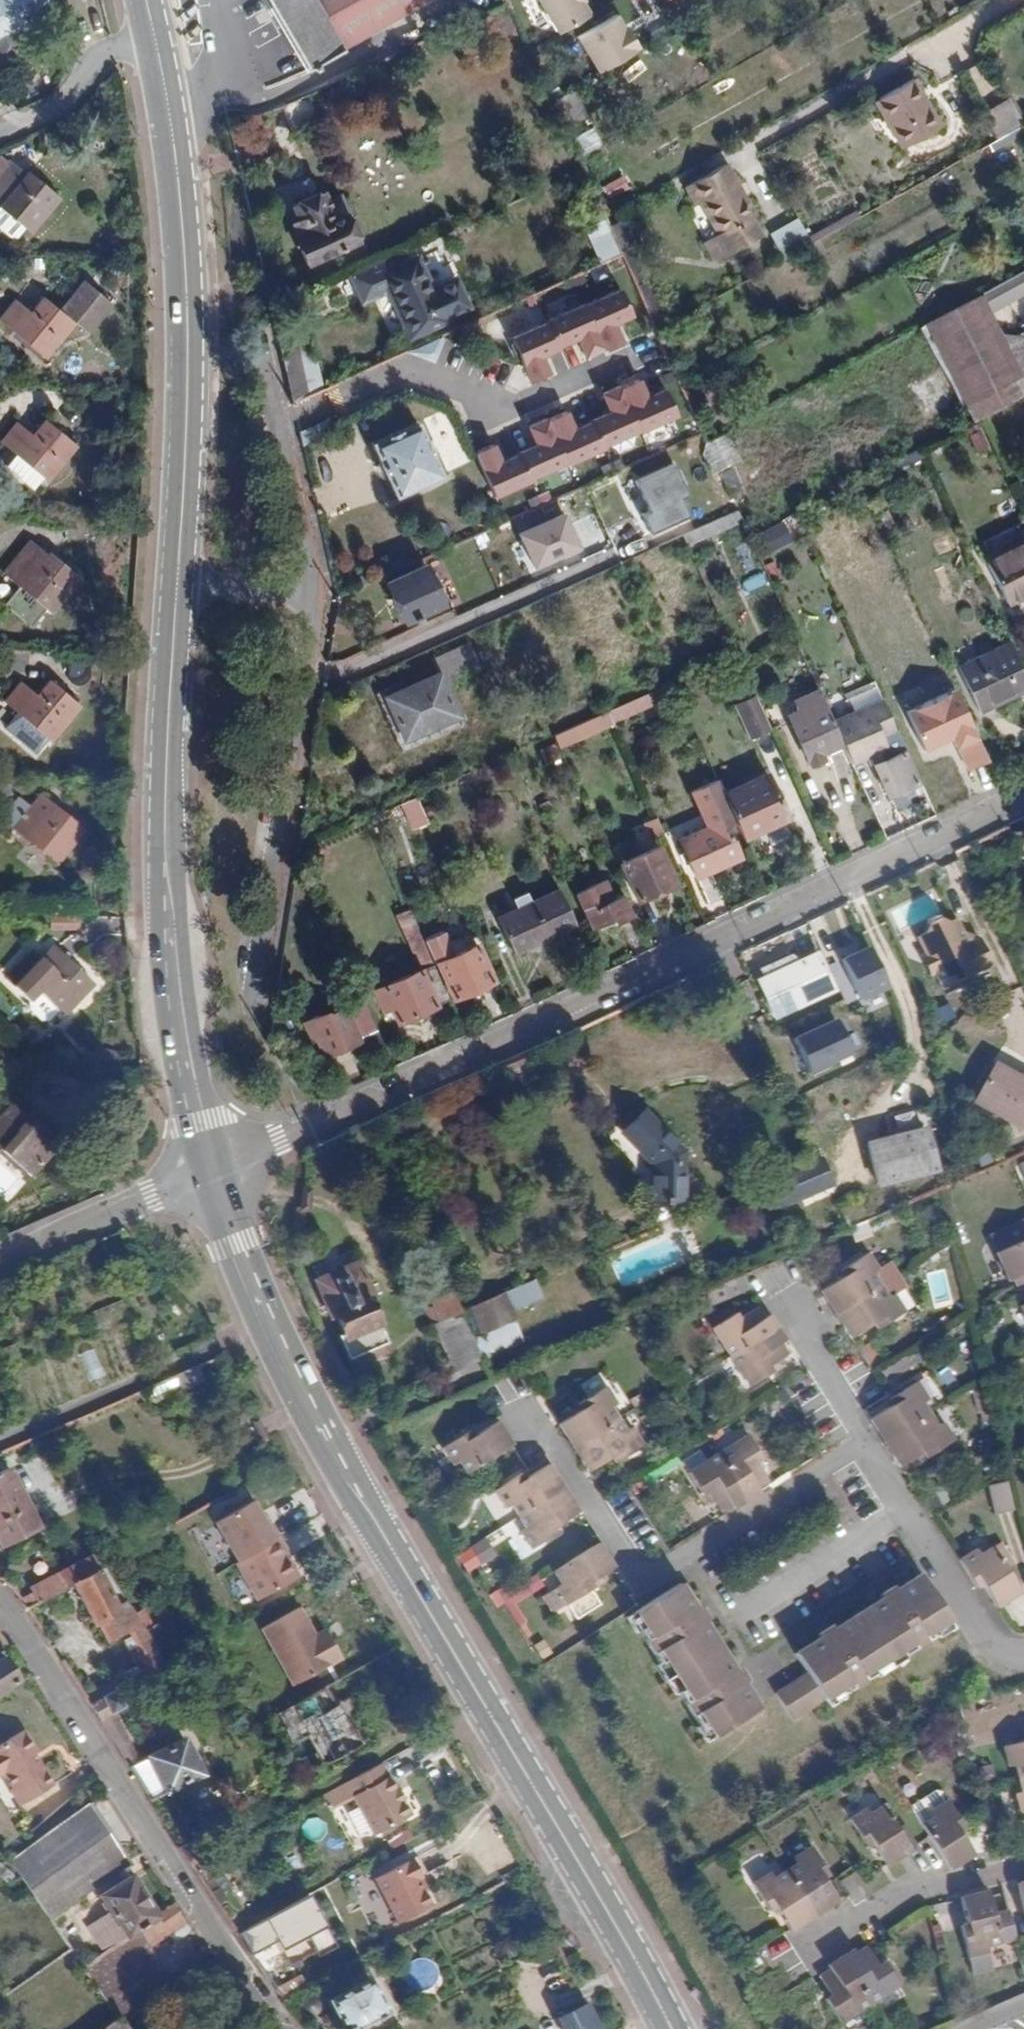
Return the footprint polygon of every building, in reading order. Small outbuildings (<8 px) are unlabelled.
[(56,15),(49,0),(0,0),(0,40),(56,15)] [(303,68),(422,0),(264,0),(303,68)] [(553,36),(589,16),(580,0),(534,0),(553,36)] [(641,20),(656,12),(650,0),(630,0),(641,20)] [(573,38),(595,74),(637,48),(616,13),(573,38)] [(889,122),(900,144),(941,123),(916,74),(880,93),(894,119),(889,122)] [(1005,97),(984,110),(999,135),(1020,122),(1005,97)] [(0,170),(0,209),(29,233),(59,197),(27,172),(25,175),(8,160),(7,162),(0,170)] [(697,200),(715,232),(731,224),(740,241),(754,233),(745,216),(750,214),(722,162),(682,184),(692,203),(697,200)] [(599,184),(606,199),(627,189),(620,175),(599,184)] [(292,239),(303,263),(381,228),(379,224),(382,223),(384,217),(380,209),(374,208),(362,214),(358,207),(355,209),(351,202),(328,212),(320,195),(286,211),(297,236),(292,239)] [(7,238),(16,230),(0,213),(0,230),(7,238)] [(777,256),(806,243),(795,217),(766,230),(777,256)] [(724,249),(740,241),(731,224),(715,232),(724,249)] [(620,253),(616,246),(610,249),(613,256),(620,253)] [(346,276),(353,292),(418,262),(416,259),(401,266),(395,253),(346,276)] [(612,270),(607,259),(582,270),(587,281),(612,270)] [(418,262),(353,292),(359,304),(388,292),(408,334),(443,318),(442,314),(464,303),(453,279),(430,289),(418,262)] [(1003,279),(1008,289),(1021,283),(1023,287),(1023,267),(1003,279)] [(61,311),(73,323),(85,332),(110,302),(86,281),(61,311)] [(618,287),(525,320),(531,338),(507,346),(519,381),(622,345),(614,320),(628,315),(618,287)] [(977,296),(925,324),(968,402),(1020,374),(977,296)] [(61,311),(44,298),(32,313),(16,300),(0,320),(44,358),(73,323),(61,311)] [(306,336),(278,349),(290,402),(319,389),(306,336)] [(636,373),(640,390),(660,386),(656,369),(636,373)] [(319,389),(290,402),(294,423),(324,409),(319,389)] [(447,409),(424,418),(445,471),(469,461),(447,409)] [(300,442),(332,430),(327,418),(296,430),(300,442)] [(8,468),(36,491),(44,480),(47,482),(77,445),(45,420),(33,435),(16,423),(1,444),(18,458),(8,468)] [(369,443),(392,495),(437,475),(413,421),(369,443)] [(720,432),(698,446),(715,470),(736,456),(720,432)] [(469,536),(492,586),(498,583),(493,574),(502,569),(512,590),(661,521),(715,497),(695,453),(575,509),(492,546),(484,530),(469,536)] [(526,488),(535,491),(546,485),(549,476),(543,464),(533,461),(524,466),(520,477),(526,488)] [(682,532),(687,544),(739,521),(733,509),(682,532)] [(764,552),(791,538),(781,518),(754,532),(764,552)] [(983,561),(1004,601),(1023,590),(1023,540),(983,561)] [(2,574),(49,615),(78,580),(49,554),(46,557),(29,542),(2,574)] [(424,563),(386,580),(402,618),(442,600),(424,563)] [(1023,690),(1023,669),(1009,640),(957,665),(980,711),(1023,690)] [(432,654),(440,677),(475,666),(468,643),(432,654)] [(372,693),(398,750),(459,723),(432,666),(372,693)] [(5,705),(51,742),(80,707),(49,682),(36,697),(21,685),(5,705)] [(822,707),(837,742),(872,728),(869,721),(883,715),(871,687),(843,698),(841,694),(823,701),(825,706),(822,707)] [(958,688),(908,708),(925,750),(955,738),(968,771),(989,762),(958,688)] [(823,701),(819,691),(800,700),(807,713),(791,722),(812,766),(825,759),(822,753),(840,744),(837,742),(822,707),(825,706),(823,701)] [(751,693),(730,703),(747,739),(768,729),(751,693)] [(604,734),(616,728),(607,709),(595,715),(604,734)] [(539,747),(547,765),(560,759),(551,741),(539,747)] [(874,763),(888,794),(918,780),(903,749),(874,763)] [(723,792),(736,820),(743,836),(786,816),(766,772),(723,792)] [(723,792),(717,778),(689,790),(705,825),(679,837),(696,875),(741,855),(727,824),(736,820),(723,792)] [(8,794),(3,779),(0,780),(0,797),(8,794)] [(410,828),(426,822),(414,796),(394,805),(396,811),(402,808),(410,828)] [(15,830),(56,865),(83,832),(57,809),(46,822),(31,810),(15,830)] [(653,837),(664,832),(655,814),(644,819),(653,837)] [(621,861),(638,898),(676,881),(659,845),(621,861)] [(595,881),(576,890),(595,932),(632,915),(622,892),(605,901),(595,881)] [(498,915),(515,952),(577,924),(560,888),(498,915)] [(906,901),(911,920),(938,913),(933,895),(906,901)] [(449,997),(432,960),(422,939),(408,907),(395,913),(419,966),(373,988),(382,1007),(389,1004),(397,1020),(449,997)] [(922,937),(930,953),(940,973),(948,989),(997,964),(985,938),(968,933),(960,918),(954,921),(942,918),(941,916),(932,920),(933,922),(928,933),(922,937)] [(440,931),(422,939),(432,960),(436,959),(453,995),(490,978),(474,942),(451,952),(440,931)] [(68,959),(54,945),(41,958),(33,950),(4,979),(35,1007),(35,1015),(47,1026),(55,1026),(65,1015),(94,982),(68,959)] [(886,989),(866,945),(837,959),(856,1002),(886,989)] [(940,973),(930,953),(925,956),(935,976),(940,973)] [(818,955),(761,982),(775,1013),(832,987),(818,955)] [(932,1009),(936,1023),(952,1019),(947,1004),(932,1009)] [(324,1051),(377,1028),(367,1005),(349,1012),(346,1005),(321,1016),(318,1010),(302,1017),(305,1024),(311,1021),(324,1051)] [(852,1054),(838,1021),(790,1041),(803,1074),(852,1054)] [(1023,1122),(1023,1086),(992,1068),(974,1101),(1022,1127),(1023,1122)] [(30,1102),(73,1119),(86,1087),(43,1069),(30,1102)] [(35,1172),(65,1137),(35,1110),(31,1114),(16,1100),(0,1120),(0,1142),(35,1172)] [(641,1159),(639,1199),(668,1200),(672,1150),(633,1108),(613,1129),(641,1159)] [(865,1147),(873,1185),(931,1172),(923,1133),(865,1147)] [(821,1177),(814,1161),(792,1171),(798,1186),(821,1177)] [(986,1234),(1003,1276),(1008,1274),(1012,1285),(1013,1288),(1020,1285),(1023,1294),(1014,1298),(1023,1321),(1023,1215),(986,1234)] [(824,1294),(852,1340),(877,1325),(880,1330),(907,1313),(896,1297),(890,1301),(875,1278),(881,1273),(871,1257),(844,1273),(847,1278),(824,1294)] [(344,1335),(378,1320),(364,1287),(368,1286),(358,1262),(315,1281),(331,1320),(337,1317),(344,1335)] [(472,1310),(492,1359),(523,1346),(510,1315),(525,1309),(517,1290),(472,1310)] [(441,1323),(440,1323),(444,1332),(466,1322),(453,1294),(433,1303),(441,1323)] [(749,1393),(764,1384),(760,1378),(771,1371),(794,1356),(772,1321),(767,1325),(759,1314),(731,1331),(727,1325),(720,1330),(739,1360),(735,1362),(742,1373),(738,1376),(749,1393)] [(387,1341),(378,1320),(344,1335),(353,1356),(387,1341)] [(452,1373),(483,1360),(466,1322),(444,1332),(440,1323),(432,1327),(452,1373)] [(590,1330),(594,1337),(600,1334),(596,1327),(590,1330)] [(203,1378),(196,1364),(174,1374),(181,1387),(203,1378)] [(760,1378),(764,1384),(775,1377),(771,1371),(760,1378)] [(174,1374),(151,1384),(158,1397),(181,1387),(174,1374)] [(874,1420),(901,1465),(926,1450),(930,1456),(956,1439),(946,1424),(941,1427),(924,1402),(930,1398),(919,1382),(893,1397),(897,1404),(874,1420)] [(618,1387),(603,1397),(607,1403),(595,1411),(571,1425),(599,1470),(622,1456),(635,1448),(639,1454),(653,1445),(644,1430),(639,1433),(623,1407),(628,1404),(618,1387)] [(607,1403),(603,1397),(591,1404),(595,1411),(607,1403)] [(475,1441),(472,1436),(456,1446),(466,1462),(472,1458),(481,1471),(522,1446),(507,1422),(485,1435),(475,1441)] [(482,1430),(472,1436),(475,1441),(485,1435),(482,1430)] [(736,1504),(740,1510),(763,1494),(760,1489),(771,1482),(759,1464),(765,1460),(752,1439),(695,1474),(708,1495),(714,1492),(725,1510),(736,1504)] [(0,1451),(0,1543),(1,1544),(36,1526),(2,1462),(15,1456),(10,1446),(2,1450),(0,1451)] [(626,1462),(639,1454),(635,1448),(622,1456),(626,1462)] [(553,1532),(564,1525),(588,1509),(560,1465),(537,1480),(526,1487),(522,1481),(507,1490),(517,1506),(522,1503),(530,1516),(538,1528),(533,1532),(542,1547),(557,1538),(553,1532)] [(1009,1472),(996,1481),(1001,1499),(1015,1495),(1009,1472)] [(533,1474),(522,1481),(526,1487),(537,1480),(533,1474)] [(252,1500),(214,1521),(236,1560),(234,1562),(255,1599),(282,1583),(281,1581),(289,1576),(291,1578),(297,1575),(284,1552),(286,1551),(270,1523),(265,1524),(252,1500)] [(553,1532),(557,1538),(569,1531),(564,1525),(553,1532)] [(486,1538),(455,1554),(466,1573),(496,1557),(486,1538)] [(607,1541),(564,1570),(571,1581),(565,1584),(584,1616),(609,1602),(600,1587),(602,1585),(599,1580),(612,1572),(622,1566),(607,1541)] [(984,1587),(998,1609),(1020,1595),(992,1551),(981,1558),(976,1550),(960,1560),(978,1590),(984,1587)] [(62,1587),(98,1566),(90,1552),(29,1586),(37,1601),(62,1587)] [(163,1662),(103,1564),(98,1566),(62,1587),(64,1592),(70,1589),(92,1624),(97,1621),(107,1638),(121,1630),(140,1658),(136,1661),(144,1673),(163,1662)] [(612,1572),(599,1580),(602,1585),(615,1578),(612,1572)] [(933,1627),(946,1618),(919,1576),(895,1591),(892,1587),(882,1595),(884,1598),(834,1630),(830,1626),(818,1633),(821,1638),(797,1653),(808,1671),(776,1692),(790,1715),(822,1695),(836,1687),(840,1693),(873,1672),(870,1666),(899,1647),(904,1654),(937,1633),(933,1627)] [(684,1586),(675,1591),(682,1602),(691,1596),(684,1586)] [(699,1610),(691,1596),(682,1602),(675,1591),(642,1613),(650,1626),(645,1630),(666,1664),(671,1659),(689,1690),(685,1693),(705,1727),(710,1724),(719,1738),(753,1716),(746,1705),(755,1699),(747,1687),(751,1684),(742,1670),(739,1672),(731,1659),(722,1665),(708,1643),(717,1637),(708,1624),(711,1621),(703,1608),(699,1610)] [(257,1631),(296,1702),(308,1695),(325,1686),(334,1681),(326,1667),(336,1662),(325,1642),(315,1648),(310,1638),(295,1610),(257,1631)] [(650,1626),(642,1613),(633,1619),(642,1632),(645,1630),(650,1626)] [(933,1627),(937,1633),(938,1636),(952,1628),(946,1618),(933,1627)] [(320,1632),(310,1638),(315,1648),(325,1642),(320,1632)] [(731,1659),(717,1637),(708,1643),(722,1665),(731,1659)] [(870,1666),(873,1672),(875,1675),(905,1657),(904,1654),(899,1647),(870,1666)] [(15,1682),(3,1657),(0,1659),(0,1693),(15,1682)] [(680,1696),(685,1693),(689,1690),(671,1659),(666,1664),(661,1667),(680,1696)] [(117,1677),(108,1682),(113,1691),(122,1686),(117,1677)] [(325,1686),(308,1695),(325,1726),(342,1717),(325,1686)] [(836,1687),(822,1695),(827,1704),(841,1696),(840,1693),(836,1687)] [(113,1691),(90,1704),(150,1801),(199,1771),(179,1737),(136,1762),(109,1715),(123,1707),(113,1691)] [(296,1702),(271,1716),(294,1757),(302,1753),(312,1771),(357,1746),(342,1717),(325,1726),(308,1695),(296,1702)] [(746,1705),(753,1716),(761,1710),(755,1699),(746,1705)] [(711,1743),(719,1738),(710,1724),(705,1727),(701,1729),(711,1743)] [(0,1744),(0,1774),(10,1790),(7,1792),(17,1807),(50,1786),(37,1765),(35,1766),(29,1756),(34,1752),(20,1731),(0,1744)] [(1014,1742),(1016,1749),(1023,1747),(1023,1739),(1014,1742)] [(1014,1742),(997,1746),(1002,1766),(1013,1763),(1016,1778),(1019,1789),(1009,1792),(1015,1812),(1023,1809),(1023,1747),(1016,1749),(1014,1742)] [(372,1785),(365,1772),(330,1791),(360,1844),(396,1823),(374,1784),(372,1785)] [(919,1823),(929,1837),(947,1865),(969,1851),(955,1829),(961,1825),(944,1797),(939,1790),(933,1788),(908,1805),(919,1823)] [(849,1816),(858,1831),(866,1826),(875,1840),(889,1862),(898,1857),(910,1849),(909,1846),(897,1828),(881,1803),(870,1810),(866,1805),(849,1816)] [(18,1874),(55,1926),(134,1855),(89,1804),(15,1870),(18,1874)] [(897,1828),(909,1846),(910,1849),(916,1845),(902,1824),(897,1828)] [(866,1826),(858,1831),(868,1845),(875,1840),(866,1826)] [(381,1842),(386,1851),(410,1839),(406,1829),(381,1842)] [(179,1848),(188,1863),(199,1857),(189,1842),(179,1848)] [(769,1891),(775,1901),(790,1927),(838,1897),(824,1873),(829,1870),(812,1843),(794,1854),(799,1861),(788,1868),(775,1875),(769,1868),(754,1878),(764,1895),(769,1891)] [(406,1885),(396,1867),(359,1887),(383,1932),(416,1914),(402,1888),(406,1885)] [(102,1898),(129,1936),(134,1932),(137,1929),(156,1914),(129,1878),(102,1898)] [(770,1905),(775,1901),(769,1891),(764,1895),(770,1905)] [(971,1892),(946,1899),(952,1926),(947,1927),(954,1958),(973,1954),(971,1948),(984,1944),(971,1892)] [(156,1914),(137,1929),(144,1937),(151,1947),(169,1935),(174,1941),(190,1929),(172,1902),(156,1914)] [(140,1940),(144,1937),(137,1929),(134,1932),(140,1940)] [(86,1969),(121,2017),(174,1976),(151,1947),(144,1937),(140,1940),(134,1932),(129,1936),(86,1969)] [(854,1948),(818,1970),(833,1995),(829,1998),(844,2024),(860,2014),(856,2007),(897,1980),(886,1962),(881,1965),(867,1945),(856,1951),(854,1948)] [(561,1992),(563,1972),(546,1970),(544,1990),(561,1992)] [(388,2016),(369,1981),(329,2002),(341,2027),(338,2028),(363,2028),(388,2016)] [(583,2001),(554,2015),(561,2028),(597,2028),(583,2001)] [(100,2028),(109,2028),(114,2026),(104,2011),(93,2019),(100,2028)] [(123,2020),(114,2026),(109,2028),(129,2028),(123,2020)]
